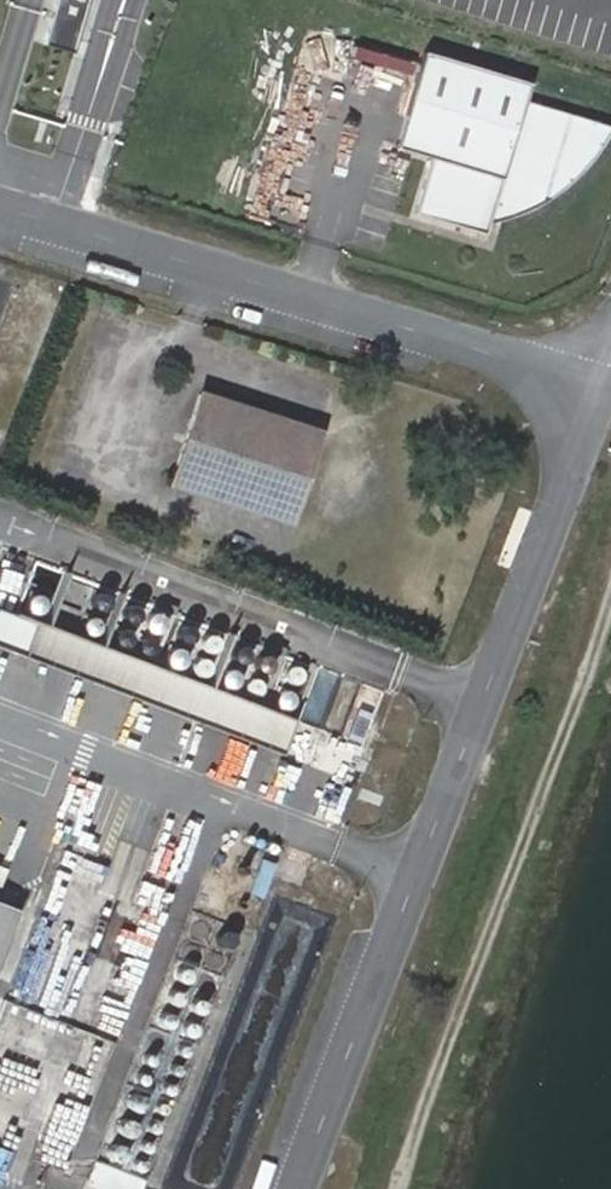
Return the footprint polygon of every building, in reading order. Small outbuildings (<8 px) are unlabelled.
[(48,44),(76,52),(90,0),(60,0),(48,44)] [(530,215),(535,213),(542,210),(550,206),(557,202),(564,197),(571,192),(577,187),(583,181),(589,175),(594,168),(600,162),(604,155),(609,148),(610,143),(610,125),(529,99),(536,82),(429,51),(400,145),(435,158),(417,211),(486,231),(488,225),(495,205),(530,215)] [(527,216),(530,215),(495,205),(488,225),(494,224),(503,222),(511,221),(519,219),(527,216)] [(326,428),(205,391),(174,482),(290,525),(326,428)] [(0,618),(0,645),(289,753),(301,720),(3,609),(0,618)] [(0,907),(0,986),(27,917),(0,907)] [(86,1183),(103,1188),(142,1188),(146,1179),(95,1160),(86,1183)]
